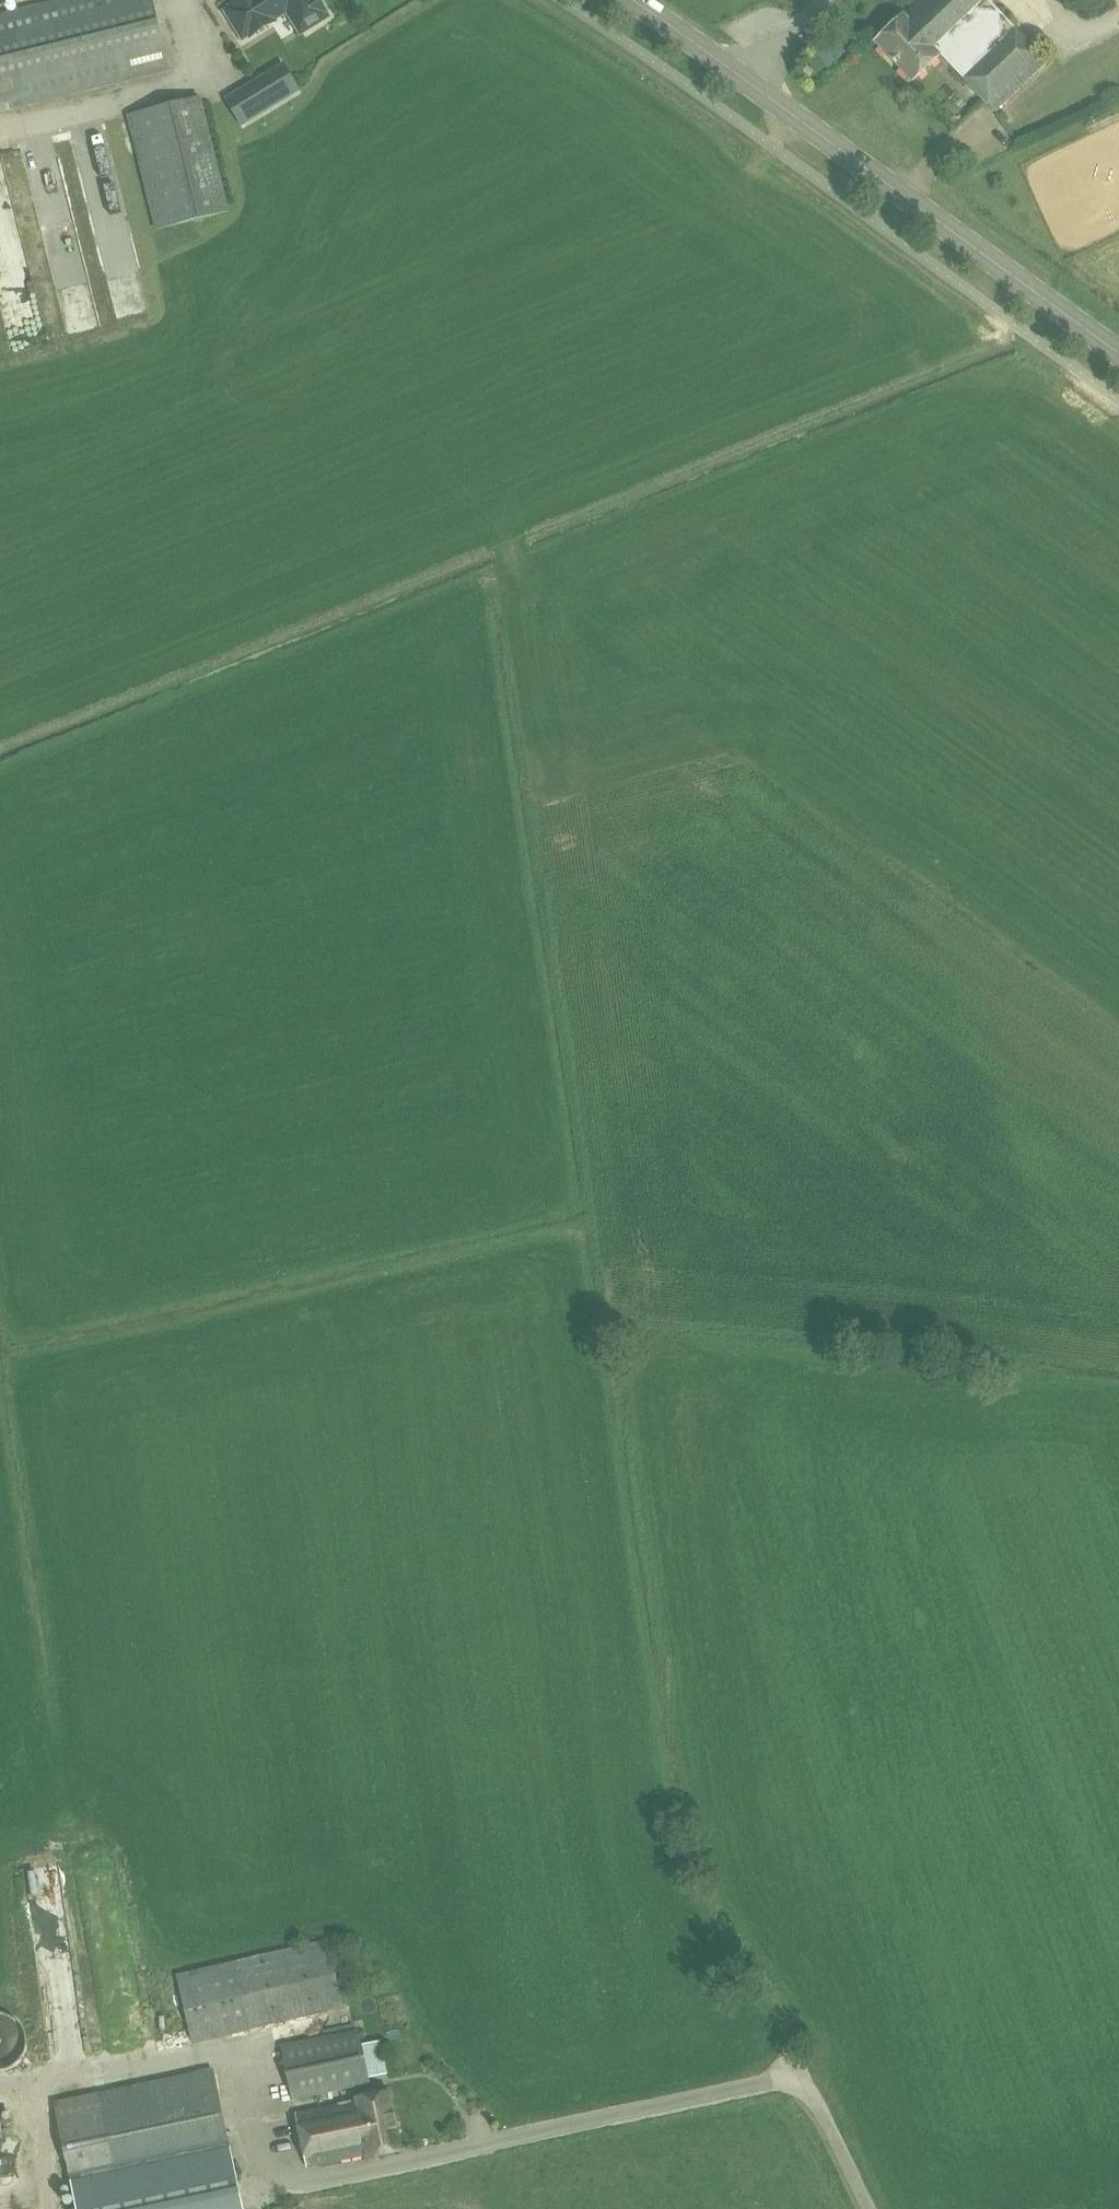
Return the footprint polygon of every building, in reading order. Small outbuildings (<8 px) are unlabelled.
[(18,107),(170,69),(153,0),(56,0),(0,14),(0,112),(18,107)] [(243,40),(294,8),(308,30),(329,17),(318,0),(245,0),(226,12),(243,40)] [(995,111),(1046,62),(987,0),(919,0),(875,42),(913,81),(941,54),(995,111)] [(1110,61),(1115,77),(1118,75),(1118,58),(1110,61)] [(226,100),(241,125),(265,110),(284,99),(269,74),(250,86),(226,100)] [(128,116),(157,229),(229,211),(201,98),(128,116)] [(101,324),(100,287),(70,288),(71,325),(101,324)] [(178,1975),(193,2042),(343,2008),(328,1941),(178,1975)] [(2,2069),(4,2068),(7,2067),(9,2067),(11,2066),(13,2064),(16,2063),(17,2061),(19,2060),(21,2058),(22,2056),(24,2053),(25,2051),(25,2049),(26,2046),(27,2044),(27,2041),(27,2039),(26,2036),(26,2034),(25,2032),(25,2029),(23,2027),(22,2025),(21,2023),(19,2021),(18,2019),(16,2018),(14,2016),(12,2015),(9,2014),(7,2013),(5,2013),(0,2012),(0,2069),(2,2069)] [(282,2047),(294,2102),(356,2088),(355,2085),(370,2082),(358,2027),(335,2032),(336,2035),(282,2047)] [(381,2040),(362,2044),(366,2063),(385,2059),(381,2040)] [(213,2070),(55,2103),(78,2208),(243,2208),(213,2070)] [(296,2113),(308,2167),(369,2154),(369,2157),(401,2150),(389,2091),(358,2098),(358,2100),(296,2113)]
